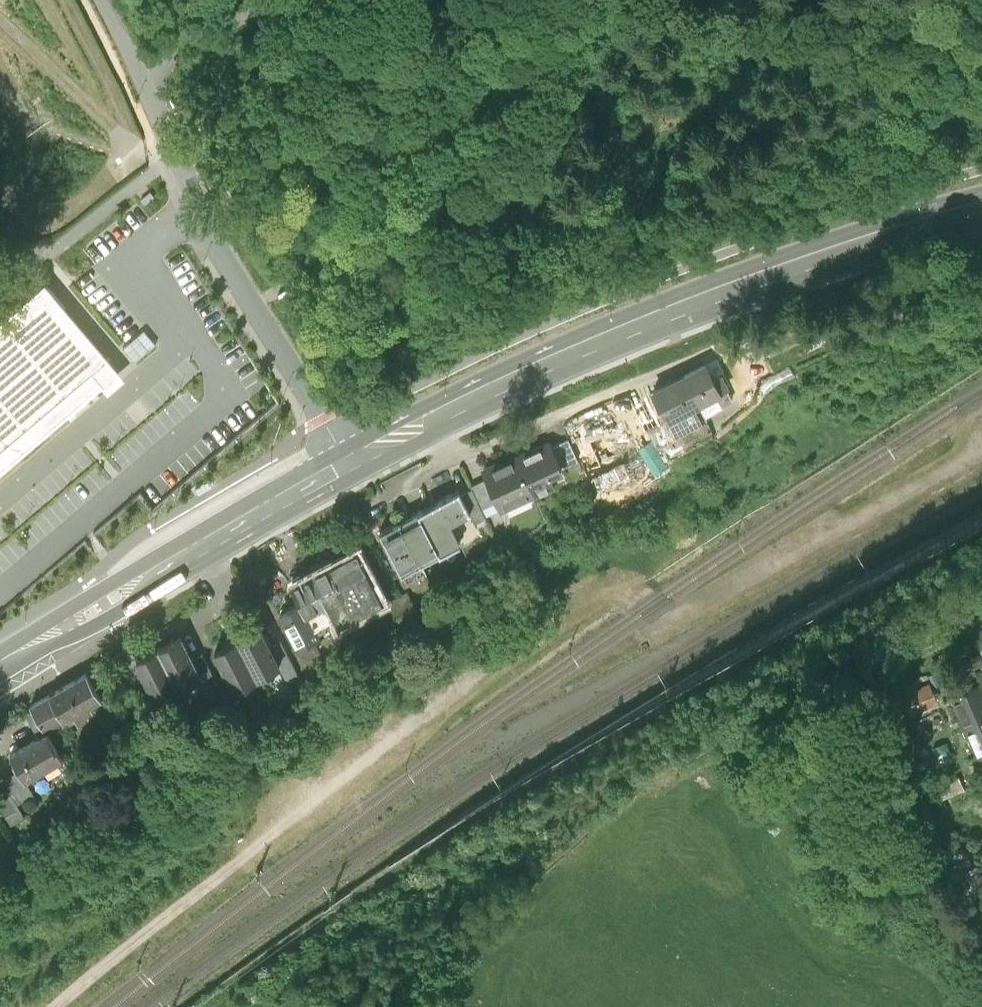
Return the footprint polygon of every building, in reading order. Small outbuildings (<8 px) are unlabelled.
[(102,385),(108,391),(126,376),(117,366),(110,357),(46,282),(0,320),(0,471),(102,385)] [(720,358),(696,370),(712,401),(731,392),(736,389),(728,372),(720,358)] [(696,370),(672,382),(680,398),(674,400),(680,411),(682,416),(712,401),(696,370)] [(695,440),(682,416),(680,411),(659,422),(674,451),(695,440)] [(581,433),(565,440),(575,462),(591,456),(581,433)] [(563,436),(532,450),(550,490),(581,476),(575,462),(565,440),(563,436)] [(617,448),(601,455),(606,467),(622,460),(617,448)] [(532,450),(496,467),(499,475),(510,498),(514,507),(550,490),(532,450)] [(486,484),(495,504),(510,498),(499,475),(485,481),(486,484)] [(501,516),(495,504),(486,484),(473,490),(482,509),(489,522),(501,516)] [(471,486),(430,506),(452,550),(473,540),(463,518),(482,509),(473,490),(471,486)] [(430,506),(412,515),(434,559),(452,550),(430,506)] [(415,568),(434,559),(412,515),(393,524),(415,568)] [(396,594),(370,542),(304,576),(314,595),(327,620),(346,610),(350,617),(396,594)] [(314,595),(293,605),(310,639),(331,628),(327,620),(314,595)] [(273,617),(250,628),(272,671),(295,659),(284,638),(273,617)] [(193,625),(170,637),(190,676),(214,664),(205,647),(193,625)] [(250,682),(272,671),(250,628),(228,640),(239,661),(250,682)] [(294,633),(284,638),(295,659),(301,671),(311,666),(294,633)] [(167,688),(190,676),(170,637),(147,649),(167,688)] [(216,642),(205,647),(214,664),(222,680),(233,674),(243,693),(253,688),(250,682),(239,661),(229,666),(216,642)] [(100,692),(83,662),(44,685),(61,714),(69,710),(77,723),(95,713),(87,699),(100,692)] [(972,717),(981,713),(981,678),(960,688),(972,717)] [(927,683),(902,692),(910,714),(935,705),(927,683)] [(61,714),(44,685),(26,695),(42,724),(45,722),(61,714)] [(871,708),(899,701),(895,687),(867,694),(871,708)] [(972,717),(981,740),(981,713),(972,717)] [(65,756),(45,722),(43,724),(8,744),(20,766),(26,777),(65,756)] [(974,777),(969,765),(945,776),(951,788),(974,777)] [(13,785),(11,790),(17,801),(34,791),(26,777),(20,766),(6,773),(13,785)] [(11,790),(0,796),(0,806),(9,823),(24,814),(17,801),(11,790)]
